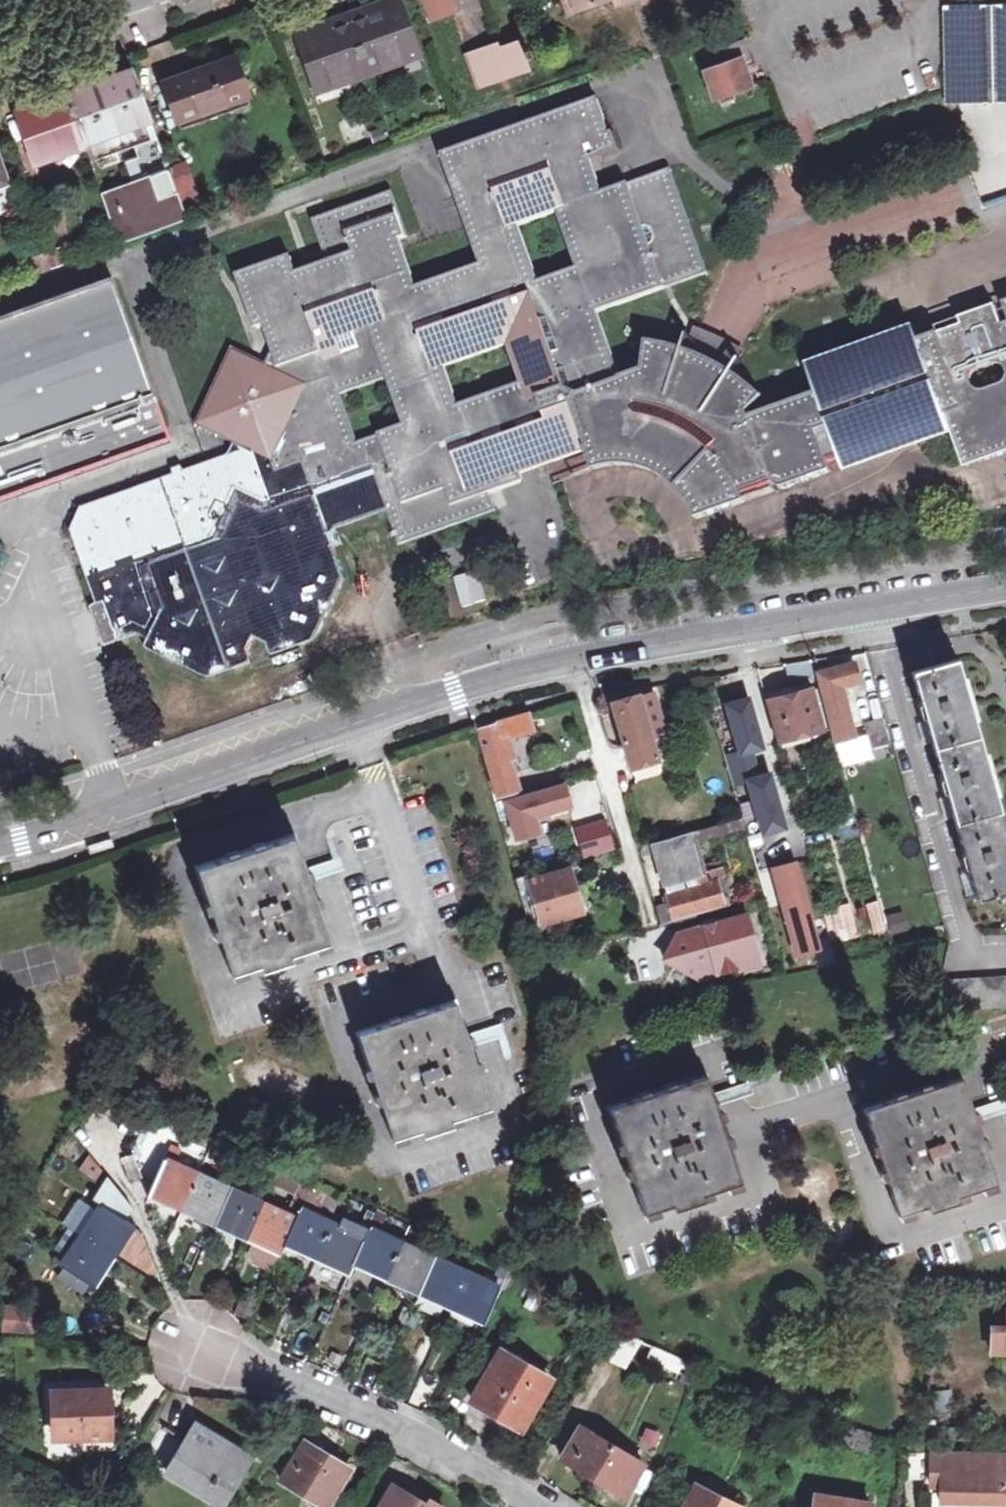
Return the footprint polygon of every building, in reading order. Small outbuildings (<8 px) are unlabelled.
[(449,14),(455,12),(450,0),(418,0),(425,22),(449,14)] [(563,13),(600,0),(559,0),(563,13)] [(347,18),(366,72),(415,55),(396,1),(347,18)] [(1005,99),(1005,5),(948,7),(950,100),(957,100),(992,99),(1005,99)] [(319,89),(366,72),(347,18),(299,35),(319,89)] [(711,98),(749,84),(743,66),(751,63),(742,37),(714,47),(719,61),(701,68),(711,98)] [(495,41),(463,52),(465,58),(476,89),(528,71),(524,60),(521,52),(516,39),(497,46),(495,41)] [(526,50),(521,52),(524,60),(529,58),(526,50)] [(209,67),(223,108),(248,99),(234,59),(209,67)] [(178,123),(223,108),(209,67),(197,72),(165,83),(178,123)] [(64,92),(85,152),(153,128),(133,69),(83,86),(74,89),(64,92)] [(54,164),(85,152),(64,92),(12,111),(32,171),(54,164)] [(730,342),(719,336),(710,332),(700,329),(693,327),(690,336),(687,335),(685,342),(683,349),(668,345),(647,341),(643,369),(618,378),(610,353),(612,352),(597,310),(663,287),(705,272),(669,168),(626,183),(600,192),(591,167),(621,156),(612,132),(608,133),(596,99),(441,153),(468,228),(480,264),(413,287),(401,252),(396,239),(404,236),(397,216),(393,205),(388,192),(311,219),(326,260),(295,271),(289,256),(236,274),(255,328),(263,325),(271,349),(264,365),(231,350),(197,424),(234,441),(226,456),(195,466),(184,470),(182,466),(170,470),(172,474),(80,506),(70,526),(68,531),(94,606),(87,608),(101,646),(115,640),(134,634),(149,641),(144,650),(205,680),(253,663),(248,650),(255,637),(269,643),(273,655),(313,641),(344,579),(340,568),(327,530),(322,515),(335,511),(343,515),(366,507),(368,497),(380,493),(386,509),(398,543),(495,509),(488,491),(520,480),(517,472),(547,461),(584,448),(588,460),(592,470),(609,466),(625,465),(640,468),(655,474),(669,483),(676,489),(680,494),(690,507),(695,518),(744,501),(775,490),(772,481),(773,483),(774,484),(775,485),(776,485),(776,486),(777,486),(778,487),(779,487),(780,487),(781,487),(782,487),(783,487),(784,487),(785,487),(786,487),(787,486),(788,486),(788,485),(829,471),(826,462),(840,457),(843,466),(948,429),(962,468),(1005,452),(1005,321),(1002,323),(995,304),(963,315),(966,324),(937,334),(917,341),(915,334),(809,371),(812,378),(817,391),(750,414),(749,412),(763,397),(746,383),(733,374),(738,367),(741,361),(739,360),(745,352),(741,349),(730,342)] [(157,139),(153,128),(85,152),(88,162),(119,151),(157,139)] [(168,171),(146,179),(130,184),(99,195),(116,245),(185,220),(168,171)] [(43,256),(48,269),(49,269),(62,264),(58,251),(43,256)] [(163,435),(146,388),(108,279),(0,316),(0,492),(163,435)] [(954,661),(910,673),(976,899),(1005,891),(1005,842),(987,777),(986,772),(985,767),(965,701),(964,698),(963,694),(954,661)] [(854,740),(858,739),(855,727),(851,729),(839,688),(856,683),(851,664),(814,674),(817,683),(835,742),(839,758),(857,753),(854,740)] [(796,688),(763,696),(776,743),(820,731),(809,690),(797,692),(796,688)] [(629,771),(654,765),(648,741),(652,739),(655,734),(646,699),(641,696),(615,701),(618,713),(613,714),(621,743),(629,771)] [(742,698),(724,703),(738,752),(756,747),(759,741),(747,701),(742,698)] [(532,730),(528,714),(498,722),(498,724),(478,729),(490,777),(486,778),(492,799),(518,791),(504,738),(532,730)] [(868,750),(887,745),(879,719),(861,724),(868,750)] [(738,752),(723,756),(731,784),(746,778),(761,831),(783,825),(768,772),(757,775),(750,749),(738,753),(738,752)] [(537,832),(533,817),(569,806),(563,785),(493,804),(495,810),(506,807),(515,838),(537,832)] [(668,903),(655,907),(659,924),(670,921),(727,905),(726,899),(719,901),(712,878),(706,880),(695,842),(743,829),(740,818),(709,827),(652,842),(668,903)] [(602,819),(574,827),(575,832),(582,857),(611,848),(602,819)] [(260,962),(262,969),(291,961),(289,953),(329,941),(307,874),(295,835),(200,864),(233,969),(260,962)] [(792,859),(770,865),(782,907),(795,950),(816,944),(810,922),(792,859)] [(569,866),(528,878),(541,922),(582,911),(579,902),(572,876),(569,866)] [(541,922),(528,878),(526,872),(513,876),(527,926),(541,922)] [(876,899),(864,901),(874,936),(885,934),(876,899)] [(848,904),(824,908),(834,945),(858,940),(848,904)] [(753,948),(744,916),(675,935),(661,959),(694,978),(735,967),(734,963),(753,948)] [(1005,1008),(1005,977),(941,979),(934,1013),(1005,1008)] [(394,1138),(421,1130),(423,1136),(454,1126),(453,1120),(489,1107),(468,1041),(455,1000),(359,1031),(394,1138)] [(675,1199),(677,1206),(705,1197),(704,1189),(741,1177),(716,1098),(707,1071),(611,1102),(647,1207),(675,1199)] [(901,1212),(928,1203),(931,1211),(961,1202),(958,1193),(996,1180),(974,1117),(960,1076),(866,1109),(901,1212)] [(163,1153),(177,1160),(182,1151),(167,1145),(163,1153)] [(122,1153),(130,1177),(141,1174),(134,1150),(122,1153)] [(148,1189),(182,1205),(198,1170),(177,1160),(163,1153),(148,1189)] [(105,1172),(88,1154),(76,1171),(97,1185),(105,1172)] [(224,1169),(219,1180),(229,1184),(234,1174),(224,1169)] [(198,1170),(182,1205),(214,1219),(229,1184),(219,1180),(198,1170)] [(99,1200),(126,1216),(131,1207),(105,1172),(97,1185),(86,1202),(93,1208),(99,1200)] [(294,1194),(286,1211),(294,1215),(299,1205),(308,1185),(309,1182),(289,1173),(283,1188),(294,1194)] [(229,1184),(240,1189),(245,1178),(234,1174),(229,1184)] [(214,1219),(247,1233),(262,1199),(240,1189),(229,1184),(214,1219)] [(299,1205),(306,1208),(315,1189),(308,1185),(299,1205)] [(93,1208),(86,1202),(73,1194),(58,1217),(79,1231),(93,1208)] [(262,1199),(247,1233),(255,1237),(279,1248),(283,1239),(294,1215),(286,1211),(262,1199)] [(126,1216),(99,1200),(93,1208),(79,1231),(111,1251),(131,1219),(126,1216)] [(306,1208),(299,1205),(294,1215),(283,1239),(317,1254),(332,1220),(306,1208)] [(374,1211),(372,1217),(368,1226),(377,1230),(386,1210),(376,1206),(374,1211)] [(357,1231),(364,1235),(368,1226),(372,1217),(365,1213),(357,1231)] [(357,1231),(332,1220),(317,1254),(349,1269),(354,1259),(364,1235),(357,1231)] [(385,1273),(400,1241),(377,1230),(368,1226),(364,1235),(354,1259),(385,1273)] [(97,1273),(111,1251),(79,1231),(65,1252),(60,1261),(86,1278),(91,1282),(97,1273)] [(419,1288),(433,1256),(424,1251),(400,1241),(385,1273),(419,1288)] [(424,1251),(433,1256),(437,1248),(427,1244),(424,1251)] [(60,1261),(65,1252),(57,1247),(51,1256),(60,1261)] [(433,1256),(443,1260),(446,1252),(437,1248),(433,1256)] [(246,1263),(272,1271),(276,1258),(250,1250),(246,1263)] [(419,1288),(451,1303),(466,1270),(443,1260),(433,1256),(419,1288)] [(80,1287),(86,1278),(60,1261),(54,1270),(80,1287)] [(496,1265),(489,1281),(498,1285),(505,1269),(496,1265)] [(466,1270),(451,1303),(483,1317),(498,1285),(489,1281),(466,1270)] [(252,1315),(259,1297),(243,1291),(235,1310),(252,1315)] [(26,1326),(27,1305),(0,1304),(0,1325),(26,1326)] [(990,1324),(989,1352),(1005,1353),(1005,1325),(990,1324)] [(642,1339),(615,1326),(600,1350),(614,1358),(627,1364),(642,1339)] [(685,1360),(654,1344),(649,1355),(680,1370),(685,1360)] [(522,1433),(554,1380),(500,1347),(468,1401),(482,1409),(512,1427),(522,1433)] [(102,1438),(102,1409),(111,1409),(111,1388),(50,1390),(52,1440),(102,1438)] [(218,1506),(219,1506),(249,1454),(193,1420),(161,1474),(218,1506)] [(623,1492),(643,1460),(579,1422),(560,1454),(623,1492)] [(875,1434),(839,1423),(834,1440),(871,1450),(875,1434)] [(638,1447),(653,1454),(663,1434),(647,1427),(638,1447)] [(324,1505),(347,1467),(331,1458),(312,1446),(303,1440),(280,1477),(324,1505)] [(940,1498),(1003,1502),(1003,1500),(1005,1500),(1005,1455),(942,1451),(940,1498)] [(741,1506),(696,1481),(682,1506),(741,1506)] [(426,1498),(422,1503),(392,1484),(387,1493),(378,1506),(440,1506),(426,1498)] [(811,1506),(869,1506),(870,1503),(814,1492),(811,1506)]
